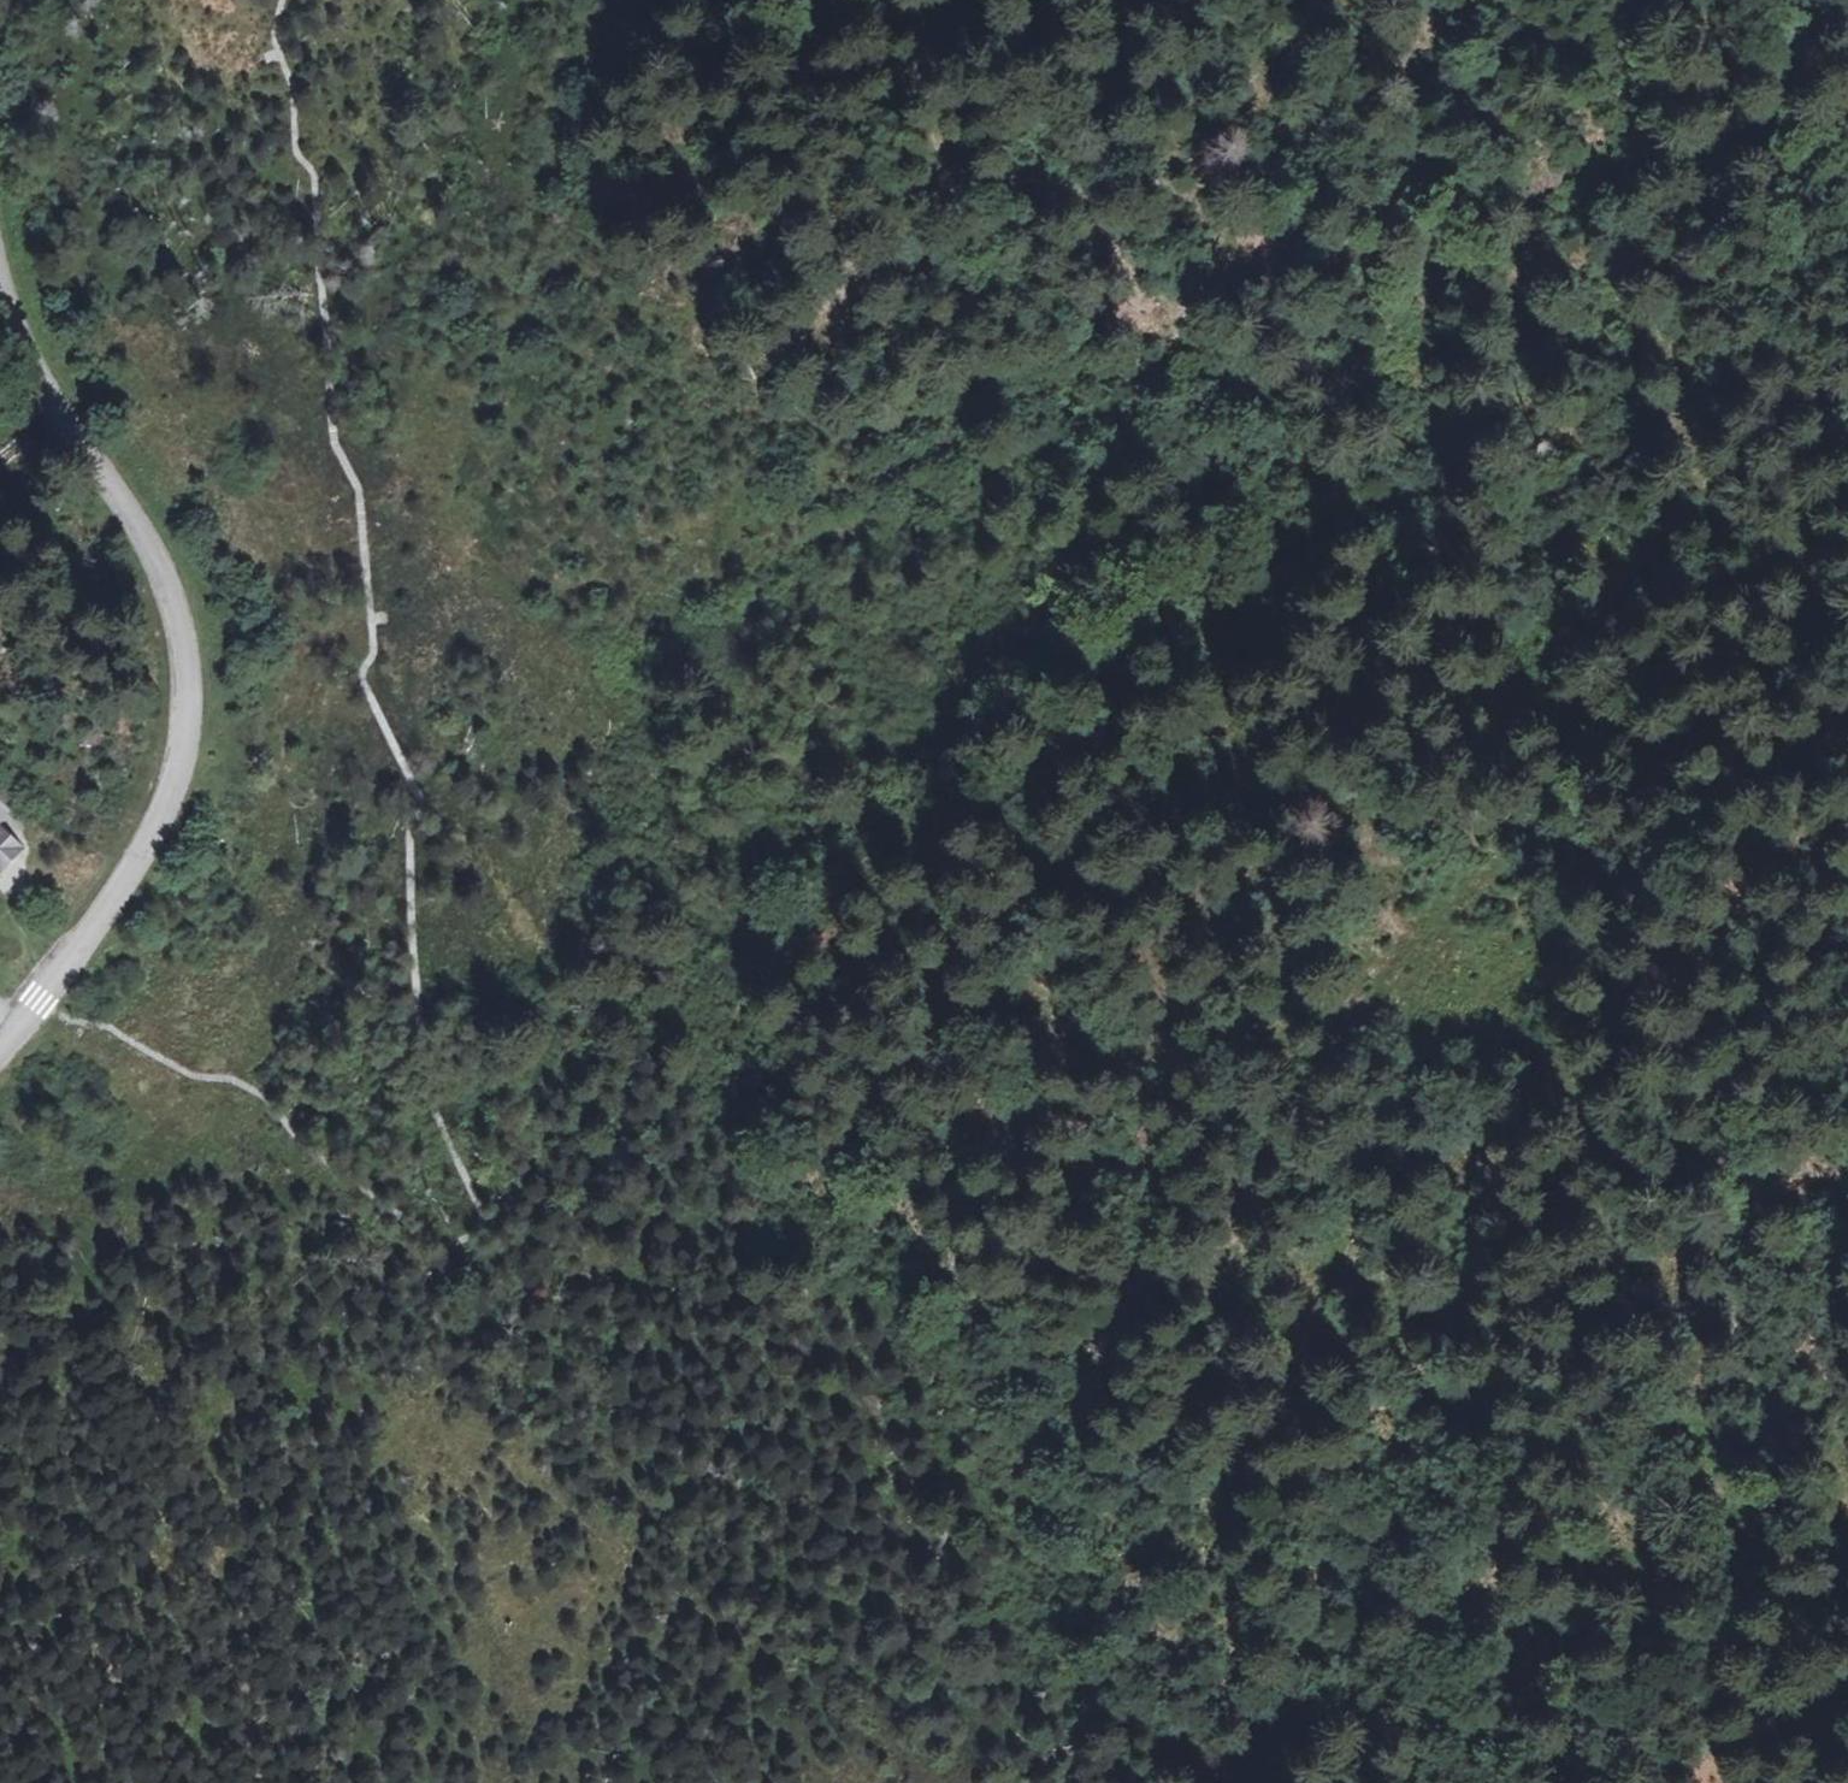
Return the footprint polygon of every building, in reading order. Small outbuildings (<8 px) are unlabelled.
[(2,874),(26,849),(0,824),(10,814),(0,804),(0,872),(2,874)]
